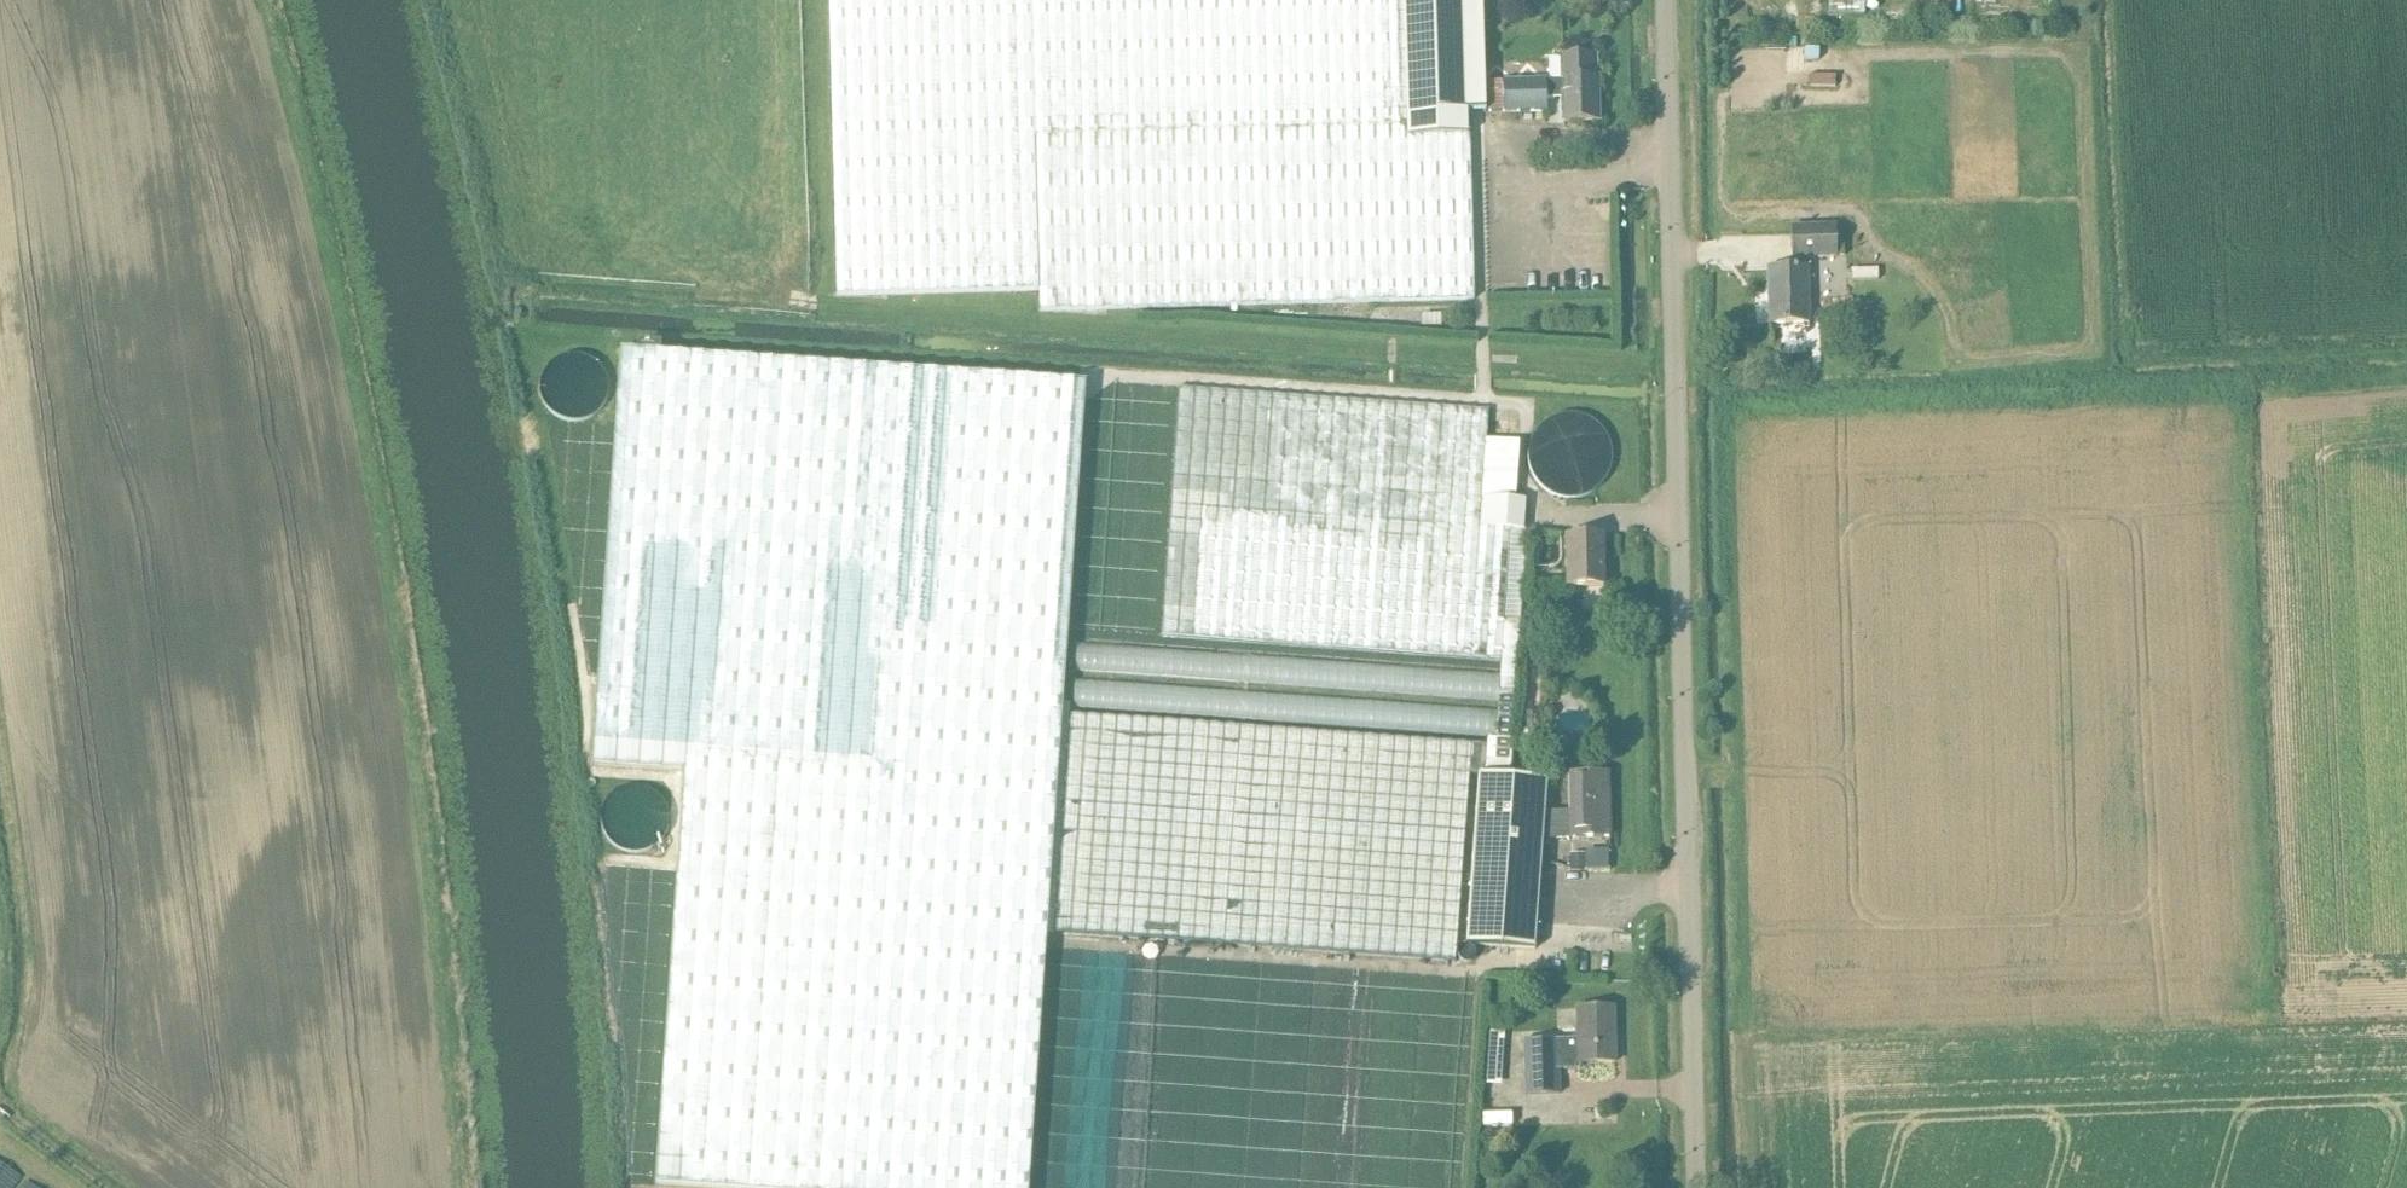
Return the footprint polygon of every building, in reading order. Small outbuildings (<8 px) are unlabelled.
[(836,272),(837,296),(1039,291),(1040,311),(1474,299),(1470,136),(1467,136),(1464,0),(828,0),(836,272)] [(1859,2),(1829,1),(1829,15),(1865,15),(1865,0),(1859,0),(1859,2)] [(1487,83),(1487,84),(1479,84),(1479,100),(1488,100),(1488,111),(1503,111),(1503,112),(1547,111),(1547,99),(1564,99),(1564,122),(1596,121),(1595,79),(1594,79),(1594,57),(1563,57),(1563,81),(1546,82),(1546,81),(1503,82),(1503,83),(1487,83)] [(1836,225),(1795,226),(1796,258),(1845,257),(1844,242),(1836,242),(1836,225)] [(1810,268),(1792,268),(1768,269),(1769,324),(1811,323),(1810,268)] [(1888,268),(1851,269),(1852,282),(1889,281),(1888,268)] [(592,767),(685,772),(655,1186),(689,1187),(1030,1187),(1048,930),(1055,931),(1455,962),(1469,775),(1478,776),(1466,945),(1490,947),(1535,950),(1543,838),(1545,814),(1547,780),(1511,778),(1513,739),(1496,738),(1488,738),(1487,745),(1479,744),(1070,713),(1070,705),(1064,704),(1085,382),(621,350),(592,767)] [(1161,636),(1477,658),(1501,660),(1510,537),(1514,538),(1515,530),(1523,530),(1525,500),(1513,499),(1517,442),(1486,440),(1488,411),(1179,388),(1161,636)] [(1583,483),(1596,485),(1602,436),(1580,433),(1582,421),(1572,420),(1569,446),(1561,445),(1556,484),(1583,488),(1583,483)] [(1603,536),(1567,537),(1568,587),(1604,586),(1603,536)] [(1077,643),(1075,670),(1499,700),(1501,673),(1077,643)] [(1075,679),(1074,706),(1496,737),(1498,710),(1075,679)] [(1545,814),(1543,838),(1571,837),(1571,838),(1610,837),(1608,774),(1569,775),(1570,814),(1545,814)] [(1584,869),(1584,856),(1570,856),(1570,870),(1584,869)] [(1614,1008),(1590,1009),(1579,1009),(1581,1044),(1527,1046),(1528,1095),(1560,1093),(1559,1070),(1580,1069),(1579,1063),(1616,1062),(1614,1008)]
